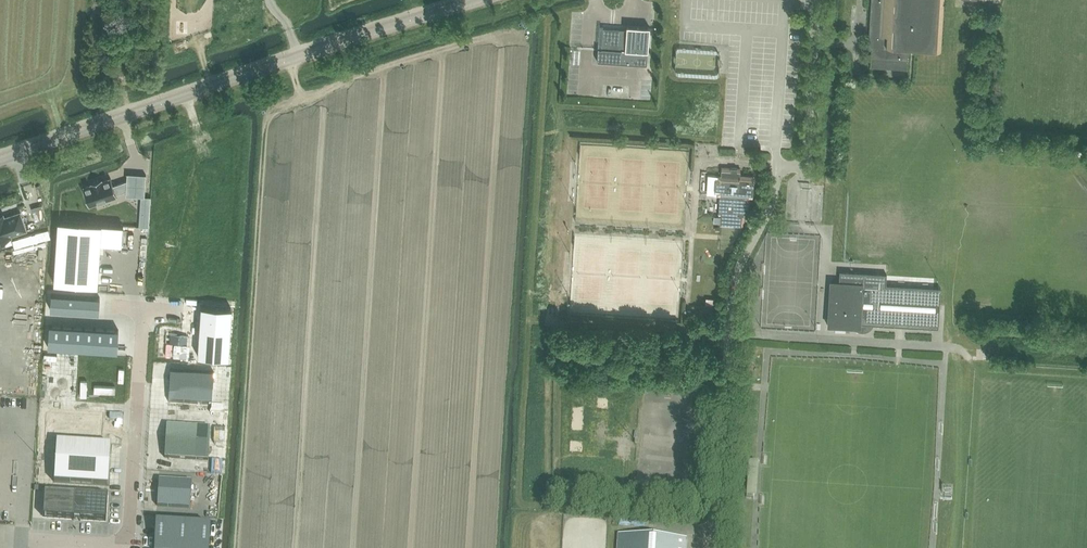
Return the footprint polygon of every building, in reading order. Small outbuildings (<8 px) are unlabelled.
[(871,66),(908,68),(909,47),(941,49),(944,0),(872,0),(869,41),(867,41),(866,49),(872,49),(871,66)] [(626,29),(603,28),(602,48),(599,48),(598,48),(597,61),(647,64),(650,27),(626,25),(626,29)] [(564,91),(572,91),(572,74),(564,74),(564,91)] [(715,178),(715,192),(717,192),(717,195),(720,195),(718,216),(720,216),(720,224),(744,226),(745,215),(748,215),(749,197),(752,197),(753,176),(740,175),(740,169),(721,167),(721,176),(718,176),(718,178),(715,178)] [(127,173),(127,180),(113,185),(111,177),(102,180),(101,179),(91,182),(91,184),(83,187),(89,205),(117,196),(116,194),(126,190),(126,195),(141,196),(144,196),(146,174),(127,173)] [(141,196),(139,220),(149,221),(150,197),(144,196),(141,196)] [(41,205),(31,208),(36,223),(44,220),(41,205)] [(10,237),(10,236),(26,230),(20,212),(0,219),(0,241),(10,237)] [(123,225),(58,221),(54,283),(97,286),(100,243),(122,245),(123,225)] [(39,241),(49,241),(48,230),(38,231),(39,241)] [(830,281),(827,326),(860,327),(860,324),(938,328),(940,287),(886,284),(886,274),(839,271),(839,281),(830,281)] [(50,309),(99,312),(100,297),(51,294),(50,309)] [(201,306),(198,356),(228,358),(231,308),(201,306)] [(49,325),(48,347),(117,351),(118,330),(49,325)] [(166,334),(165,356),(187,358),(188,335),(166,334)] [(170,369),(168,401),(212,404),(214,371),(170,369)] [(45,409),(43,441),(57,441),(54,482),(108,485),(111,445),(101,444),(103,413),(45,409)] [(167,425),(165,457),(208,460),(210,427),(167,425)] [(159,479),(157,506),(190,508),(192,481),(159,479)] [(45,492),(43,517),(73,519),(106,521),(108,496),(74,494),(45,492)] [(154,547),(209,547),(210,527),(156,523),(154,547)] [(686,538),(618,534),(617,547),(685,547),(686,538)]
